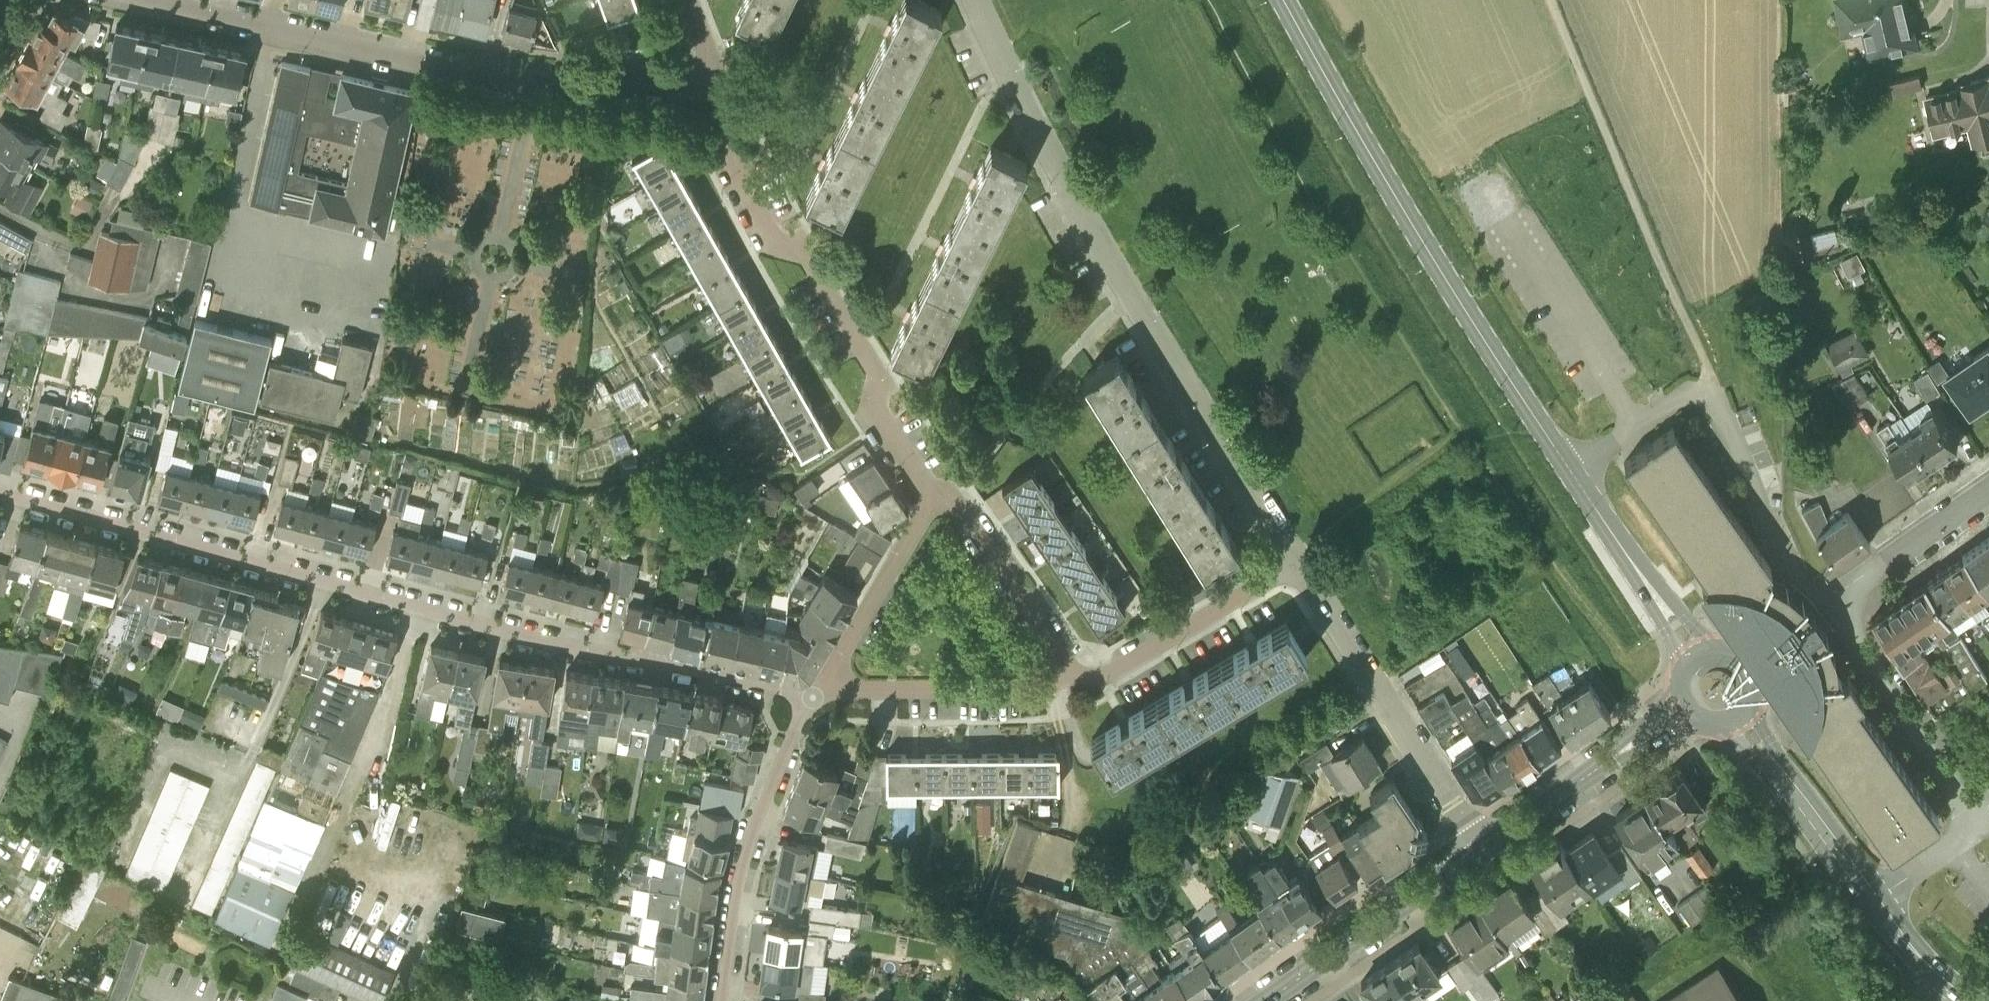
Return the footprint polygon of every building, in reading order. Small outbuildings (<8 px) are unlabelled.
[(342,0),(316,0),(315,4),(340,10),(342,0)] [(385,9),(387,0),(365,0),(364,4),(385,9)] [(385,9),(407,14),(410,0),(387,0),(385,9)] [(458,23),(464,0),(436,0),(432,17),(458,23)] [(458,23),(485,30),(492,0),(464,0),(458,23)] [(602,2),(606,1),(612,18),(640,8),(637,0),(601,0),(602,2)] [(736,14),(739,16),(771,32),(786,0),(742,0),(736,14)] [(908,78),(941,10),(928,3),(922,0),(902,0),(892,21),(886,32),(872,60),(908,78)] [(1902,0),(1839,0),(1844,20),(1867,15),(1876,52),(1915,43),(1908,12),(1905,13),(1902,0)] [(530,41),(538,12),(509,5),(502,34),(530,41)] [(76,42),(82,32),(96,35),(99,20),(71,13),(69,18),(54,10),(47,24),(38,19),(30,34),(64,53),(65,51),(71,39),(76,42)] [(120,79),(136,83),(148,31),(117,24),(107,66),(122,69),(120,79)] [(156,76),(169,79),(169,78),(178,37),(148,31),(136,83),(153,87),(156,76)] [(51,76),(52,74),(58,64),(80,76),(87,63),(65,51),(64,53),(30,34),(29,33),(16,59),(51,76)] [(186,94),(202,98),(215,46),(178,37),(169,78),(169,79),(188,83),(186,94)] [(221,91),(236,94),(246,53),(215,46),(202,98),(219,102),(221,91)] [(63,109),(69,98),(58,92),(64,81),(52,74),(51,76),(16,59),(4,81),(47,103),(41,115),(61,126),(69,112),(63,109)] [(839,128),(875,146),(908,78),(872,60),(859,88),(854,99),(839,128)] [(308,216),(343,224),(342,226),(350,228),(351,226),(383,233),(416,91),(341,75),(337,99),(305,92),(310,69),(311,68),(282,61),(250,201),(279,208),(278,212),(287,214),(288,210),(308,214),(308,216)] [(1895,92),(1924,83),(1921,70),(1891,79),(1895,92)] [(111,80),(97,77),(94,93),(108,96),(111,80)] [(1925,98),(1934,134),(1974,124),(1979,140),(1988,138),(1988,82),(1988,79),(1970,83),(1971,87),(1925,98)] [(147,136),(158,139),(165,109),(169,93),(157,90),(153,105),(150,104),(143,135),(147,136)] [(226,121),(238,124),(242,109),(229,106),(226,121)] [(177,110),(177,112),(165,109),(158,139),(173,142),(180,111),(177,110)] [(32,166),(38,155),(41,157),(42,155),(51,160),(59,145),(36,133),(37,131),(24,124),(22,128),(2,118),(0,121),(0,132),(0,150),(32,166)] [(88,122),(83,143),(98,151),(103,125),(88,122)] [(875,146),(839,128),(826,156),(821,166),(806,196),(810,198),(841,214),(875,146)] [(119,156),(134,163),(135,162),(134,162),(147,136),(143,135),(126,129),(120,154),(119,156)] [(647,182),(676,165),(662,141),(637,155),(645,171),(642,173),(647,182)] [(957,213),(993,230),(1026,162),(995,147),(994,147),(991,145),(978,172),(971,184),(957,213)] [(32,166),(0,150),(0,185),(4,188),(7,183),(12,187),(5,201),(28,213),(43,185),(27,176),(32,166)] [(107,178),(116,161),(106,155),(97,173),(107,178)] [(134,163),(119,156),(116,161),(107,178),(106,180),(121,188),(134,163)] [(662,206),(690,190),(676,165),(647,182),(653,193),(654,192),(662,206)] [(92,175),(84,190),(97,196),(104,181),(92,175)] [(675,231),(704,215),(690,190),(662,206),(670,221),(675,231)] [(79,192),(70,209),(86,218),(95,200),(79,192)] [(924,281),(959,298),(993,230),(957,213),(944,241),(924,281)] [(690,256),(718,239),(704,215),(675,231),(681,241),(682,241),(690,256)] [(138,238),(139,235),(142,223),(117,218),(113,217),(110,232),(138,238)] [(0,220),(0,236),(26,251),(32,238),(0,220)] [(139,235),(159,240),(162,228),(144,224),(142,223),(139,235)] [(131,269),(134,258),(137,247),(138,238),(110,232),(101,229),(94,260),(107,263),(119,266),(131,269)] [(137,247),(156,251),(159,240),(139,235),(138,238),(137,247)] [(188,247),(209,253),(212,241),(192,235),(188,247)] [(704,281),(732,264),(718,239),(690,256),(698,270),(704,281)] [(134,258),(153,263),(156,251),(137,247),(134,258)] [(185,259),(206,265),(209,253),(188,247),(185,259)] [(66,264),(91,272),(94,260),(70,252),(66,264)] [(131,270),(151,274),(153,263),(134,258),(131,269),(131,270)] [(182,271),(203,277),(206,265),(185,259),(182,271)] [(89,280),(102,283),(107,263),(94,260),(91,272),(89,280)] [(102,283),(114,286),(119,266),(107,263),(102,283)] [(718,305),(746,289),(732,264),(704,281),(709,290),(710,290),(718,305)] [(114,286),(127,289),(131,270),(131,269),(119,266),(114,286)] [(17,327),(17,328),(33,272),(19,268),(3,325),(5,325),(4,326),(6,326),(16,329),(17,329),(17,327)] [(131,270),(127,289),(148,286),(151,274),(131,270)] [(179,283),(200,289),(203,277),(182,271),(179,283)] [(17,328),(32,330),(47,276),(33,272),(17,328)] [(49,327),(56,298),(61,280),(47,276),(32,330),(48,332),(49,327)] [(959,298),(924,281),(905,319),(891,348),(895,350),(894,351),(926,366),(959,298)] [(184,297),(196,300),(197,300),(200,289),(179,283),(176,294),(184,297)] [(731,330),(760,314),(746,289),(718,305),(726,319),(725,319),(731,330)] [(196,300),(184,297),(178,320),(190,323),(196,300)] [(49,327),(62,329),(68,301),(56,298),(49,327)] [(62,329),(74,331),(80,303),(68,301),(62,329)] [(74,331),(86,333),(91,305),(80,303),(74,331)] [(94,335),(97,335),(103,308),(91,305),(86,333),(94,335)] [(97,335),(110,334),(114,310),(103,308),(97,335)] [(118,334),(122,334),(126,312),(114,310),(110,334),(118,334)] [(122,334),(134,335),(138,314),(126,312),(122,334)] [(143,336),(148,322),(149,317),(138,314),(134,335),(139,335),(143,336)] [(746,354),(774,338),(760,314),(731,330),(737,340),(738,339),(746,354)] [(169,327),(172,320),(158,315),(155,324),(148,322),(143,336),(150,339),(163,343),(183,350),(188,333),(169,327)] [(178,386),(255,405),(272,337),(195,318),(178,386)] [(657,327),(660,333),(669,328),(665,322),(657,327)] [(9,375),(2,373),(17,329),(16,329),(6,326),(4,326),(0,343),(0,411),(9,375)] [(1857,332),(1827,345),(1840,372),(1869,359),(1857,332)] [(680,347),(674,336),(666,341),(672,351),(680,347)] [(273,349),(271,358),(261,398),(335,417),(341,393),(359,397),(372,344),(342,337),(338,355),(318,349),(313,369),(294,364),(297,355),(273,349)] [(759,380),(789,363),(774,338),(746,354),(754,368),(753,368),(759,380)] [(163,343),(150,339),(146,351),(159,355),(163,343)] [(1950,382),(1971,413),(1988,401),(1985,396),(1988,394),(1988,350),(1975,359),(1977,363),(1950,382)] [(1124,439),(1157,418),(1117,354),(1113,357),(1113,356),(1106,360),(1096,367),(1083,375),(1124,439)] [(774,404),(803,388),(789,363),(759,380),(765,389),(774,404)] [(1928,369),(1914,378),(1927,399),(1941,390),(1928,369)] [(1854,374),(1834,387),(1850,409),(1869,396),(1854,374)] [(787,429),(817,413),(803,388),(774,404),(782,417),(781,418),(787,429)] [(190,396),(176,393),(172,408),(186,412),(190,396)] [(14,457),(50,467),(63,412),(53,408),(55,401),(39,397),(31,426),(32,426),(30,434),(21,432),(14,457)] [(65,403),(63,412),(50,467),(75,474),(86,435),(74,432),(80,408),(65,403)] [(1752,406),(1736,412),(1741,427),(1757,421),(1752,406)] [(1919,414),(1906,422),(1933,462),(1936,460),(1941,461),(1947,457),(1947,453),(1958,445),(1934,409),(1921,418),(1919,414)] [(14,457),(21,432),(20,431),(24,418),(0,411),(0,467),(11,470),(14,457)] [(354,422),(375,427),(377,416),(372,415),(362,412),(357,411),(354,422)] [(817,413),(787,429),(792,438),(796,436),(805,452),(831,437),(817,413)] [(86,435),(75,474),(111,483),(119,456),(121,446),(120,446),(112,444),(119,418),(104,414),(102,422),(97,421),(94,434),(98,435),(97,438),(86,435)] [(243,432),(247,419),(234,416),(231,429),(243,432)] [(1877,431),(1909,478),(1933,462),(1906,422),(1902,417),(1890,425),(1889,423),(1877,431)] [(1164,503),(1197,482),(1157,418),(1124,439),(1164,503)] [(375,427),(354,422),(351,433),(372,438),(375,427)] [(121,446),(119,456),(111,483),(111,484),(140,492),(151,454),(143,452),(148,430),(126,424),(120,446),(121,446)] [(1807,737),(1890,855),(1939,821),(1857,703),(1863,699),(1847,677),(1841,681),(1835,672),(1833,655),(1826,635),(1819,624),(1821,623),(1812,611),(1811,611),(1802,601),(1795,595),(1786,588),(1772,580),(1771,581),(1764,571),(1769,568),(1771,567),(1673,427),(1624,462),(1706,580),(1701,584),(1719,610),(1721,609),(1717,604),(1721,601),(1728,611),(1729,611),(1735,620),(1746,624),(1756,630),(1769,642),(1776,653),(1783,668),(1785,680),(1785,692),(1792,701),(1791,701),(1798,711),(1792,716),(1807,737)] [(736,447),(727,430),(721,434),(730,450),(736,447)] [(562,443),(574,444),(575,434),(563,433),(562,443)] [(209,447),(199,444),(195,458),(205,461),(209,447)] [(285,453),(278,480),(292,484),(299,457),(285,453)] [(414,460),(415,456),(404,453),(402,462),(407,464),(414,460)] [(865,516),(872,512),(882,526),(908,508),(907,507),(906,507),(891,485),(892,485),(892,484),(891,484),(874,458),(848,476),(855,486),(848,491),(865,516)] [(259,460),(255,474),(265,477),(269,463),(259,460)] [(167,466),(158,497),(182,503),(191,472),(167,466)] [(1019,510),(1047,491),(1041,482),(1037,484),(1027,469),(1003,486),(1019,510)] [(182,503),(206,509),(214,478),(191,472),(182,503)] [(353,474),(346,498),(357,501),(363,477),(353,474)] [(314,475),(310,489),(320,492),(324,478),(314,475)] [(718,489),(733,489),(733,477),(718,477),(718,489)] [(206,509),(229,515),(237,485),(214,478),(206,509)] [(803,500),(818,489),(811,478),(795,489),(803,500)] [(397,479),(389,509),(403,513),(411,482),(397,479)] [(749,504),(754,483),(752,480),(740,479),(737,481),(733,500),(749,504)] [(1197,482),(1164,503),(1204,568),(1234,549),(1233,548),(1237,546),(1197,482)] [(237,485),(229,515),(253,522),(261,491),(237,485)] [(374,490),(370,505),(381,508),(385,493),(374,490)] [(692,493),(682,491),(681,499),(690,500),(692,493)] [(1035,533),(1063,515),(1047,491),(1019,510),(1035,533)] [(763,505),(766,494),(758,493),(755,503),(763,505)] [(274,527),(298,533),(306,503),(282,497),(274,527)] [(298,533),(321,540),(329,509),(306,503),(298,533)] [(1801,511),(1815,536),(1829,527),(1819,503),(1801,511)] [(425,504),(421,519),(432,521),(436,507),(425,504)] [(321,540),(344,546),(353,515),(329,509),(321,540)] [(394,526),(386,557),(410,563),(418,532),(421,520),(400,514),(396,527),(394,526)] [(461,514),(458,528),(468,531),(472,517),(461,514)] [(1869,544),(1848,514),(1829,527),(1815,536),(1836,566),(1869,544)] [(353,515),(344,546),(368,552),(377,522),(353,515)] [(1035,533),(1050,557),(1078,538),(1063,515),(1035,533)] [(486,520),(482,534),(493,537),(497,523),(486,520)] [(862,521),(853,536),(882,553),(891,538),(862,521)] [(36,565),(46,529),(20,522),(10,562),(0,559),(0,591),(4,592),(9,574),(18,577),(23,561),(36,565)] [(19,612),(32,616),(46,580),(55,583),(57,579),(68,535),(46,529),(36,565),(38,566),(19,612)] [(513,543),(524,546),(528,531),(517,529),(513,543)] [(410,563),(433,569),(441,539),(418,532),(410,563)] [(64,613),(74,617),(79,606),(86,580),(85,580),(96,543),(68,535),(57,579),(55,583),(47,609),(64,613)] [(537,549),(548,552),(552,538),(541,535),(537,549)] [(1050,557),(1066,581),(1094,562),(1078,538),(1050,557)] [(441,539),(433,569),(456,576),(464,545),(441,539)] [(1963,558),(1988,593),(1988,540),(1963,558)] [(124,551),(96,543),(85,580),(86,580),(114,588),(115,586),(124,551)] [(464,545),(456,576),(480,582),(488,551),(464,545)] [(577,545),(574,559),(584,562),(588,547),(577,545)] [(581,576),(572,606),(596,613),(603,586),(618,590),(621,577),(622,556),(601,551),(598,565),(607,568),(603,582),(581,576)] [(118,604),(133,608),(123,636),(134,641),(144,621),(147,609),(146,609),(150,595),(159,561),(138,555),(118,604)] [(620,632),(644,638),(653,604),(641,601),(645,589),(632,585),(639,561),(622,556),(621,577),(618,590),(630,593),(620,632)] [(501,588),(525,594),(533,563),(510,557),(501,588)] [(809,599),(842,618),(857,594),(822,573),(818,581),(811,577),(819,563),(808,557),(794,583),(805,589),(803,593),(810,596),(809,599)] [(1963,558),(1944,571),(1968,607),(1988,593),(1963,558)] [(169,630),(166,629),(183,567),(159,561),(150,595),(146,609),(147,609),(157,612),(151,638),(161,643),(169,630)] [(1066,581),(1082,605),(1110,586),(1094,562),(1066,581)] [(525,594),(549,600),(557,570),(533,563),(525,594)] [(187,607),(196,609),(205,573),(183,567),(166,629),(169,630),(181,633),(185,617),(184,616),(187,607)] [(549,600),(572,606),(581,576),(557,570),(549,600)] [(1944,571),(1924,585),(1948,620),(1968,607),(1944,571)] [(212,641),(219,615),(229,580),(205,573),(196,609),(197,609),(194,619),(190,636),(212,641)] [(677,610),(670,645),(698,652),(706,615),(706,614),(693,610),(698,579),(683,575),(677,610)] [(233,619),(242,621),(252,586),(229,580),(219,615),(212,641),(226,645),(233,619)] [(729,660),(738,620),(741,610),(741,608),(715,601),(719,583),(715,582),(707,616),(706,615),(698,652),(704,654),(729,660)] [(807,598),(809,599),(810,596),(803,593),(805,589),(794,583),(790,590),(807,599),(807,598)] [(1719,610),(1701,584),(1698,584),(1806,739),(1807,737),(1792,716),(1798,711),(1791,701),(1792,701),(1785,692),(1785,680),(1783,668),(1776,653),(1769,642),(1756,630),(1746,624),(1735,620),(1729,611),(1728,611),(1721,601),(1717,604),(1721,609),(1719,610)] [(1871,620),(1902,667),(1918,656),(1921,654),(1913,642),(1930,630),(1931,631),(1948,620),(1924,585),(1871,620)] [(283,666),(295,624),(301,626),(306,606),(291,602),(291,603),(284,601),(283,603),(277,601),(279,594),(253,587),(252,586),(242,621),(244,622),(237,648),(259,653),(258,659),(283,666)] [(1110,586),(1082,605),(1098,628),(1123,612),(1113,597),(1116,595),(1110,586)] [(741,610),(742,611),(754,613),(757,598),(745,595),(742,609),(741,608),(741,610)] [(806,639),(826,645),(842,618),(809,599),(807,598),(807,599),(799,612),(800,613),(802,621),(813,627),(807,637),(806,639)] [(653,604),(644,638),(670,645),(677,610),(653,604)] [(125,621),(128,607),(116,605),(113,618),(125,621)] [(301,668),(318,674),(328,649),(343,617),(321,610),(301,668)] [(756,666),(780,671),(788,634),(784,633),(785,617),(767,613),(764,626),(756,666)] [(386,667),(387,667),(397,634),(343,617),(328,649),(318,674),(319,674),(301,716),(357,743),(381,687),(386,667)] [(729,660),(756,666),(764,626),(738,620),(729,660)] [(57,627),(42,623),(38,638),(53,642),(57,627)] [(1221,662),(1241,695),(1306,656),(1288,626),(1287,626),(1285,623),(1221,662)] [(788,632),(788,634),(780,671),(802,676),(809,673),(826,645),(806,639),(807,637),(788,632)] [(128,651),(132,641),(123,638),(119,648),(128,651)] [(1986,681),(1959,638),(1949,645),(1970,676),(1966,679),(1964,675),(1953,683),(1948,676),(1941,681),(1939,678),(1935,681),(1918,656),(1902,667),(1934,715),(1986,681)] [(6,641),(0,662),(0,697),(9,699),(14,682),(16,682),(26,645),(6,641)] [(1458,642),(1446,650),(1464,677),(1475,670),(1458,642)] [(443,717),(447,697),(458,650),(431,644),(426,664),(422,680),(415,711),(430,714),(443,717)] [(46,648),(26,645),(16,682),(32,687),(46,648)] [(32,687),(47,691),(63,651),(46,648),(32,687)] [(470,721),(481,676),(485,656),(458,650),(447,697),(460,700),(455,720),(466,723),(470,724),(470,721)] [(505,717),(518,719),(527,663),(499,659),(496,678),(488,725),(480,723),(470,767),(479,769),(483,750),(489,751),(493,727),(503,728),(505,717)] [(1176,735),(1241,695),(1221,662),(1156,701),(1176,735)] [(544,736),(549,704),(548,704),(554,668),(527,663),(519,711),(532,713),(528,733),(544,736)] [(562,705),(560,705),(557,742),(568,743),(569,733),(585,735),(588,706),(592,674),(566,670),(562,705)] [(1533,682),(1571,739),(1610,713),(1594,688),(1588,679),(1578,686),(1573,677),(1558,687),(1549,672),(1533,682)] [(585,744),(597,745),(599,730),(617,733),(620,717),(625,680),(592,674),(588,706),(585,735),(586,735),(585,744)] [(218,689),(265,708),(269,698),(222,679),(218,689)] [(631,729),(649,732),(651,721),(659,685),(625,680),(620,717),(617,733),(617,737),(629,739),(631,729)] [(660,755),(665,724),(684,728),(693,692),(690,691),(659,685),(651,721),(649,732),(644,752),(647,753),(659,755),(660,755)] [(49,690),(40,712),(50,716),(59,694),(49,690)] [(1425,719),(1449,703),(1441,691),(1416,708),(1425,719)] [(735,750),(730,774),(752,780),(757,758),(760,759),(763,746),(745,742),(750,719),(754,720),(755,717),(751,716),(753,708),(733,703),(728,706),(720,704),(722,698),(693,692),(684,728),(689,729),(688,734),(704,738),(705,732),(713,734),(711,740),(739,746),(738,751),(735,750)] [(1476,705),(1522,772),(1539,761),(1518,730),(1514,725),(1514,724),(1507,715),(1500,719),(1484,695),(1472,702),(1475,706),(1476,705)] [(1514,724),(1514,725),(1518,730),(1539,761),(1570,739),(1548,706),(1544,709),(1547,714),(1542,717),(1528,697),(1517,705),(1518,707),(1507,715),(1514,724)] [(1112,774),(1176,735),(1156,701),(1092,740),(1094,743),(1093,744),(1112,774)] [(1449,703),(1425,719),(1433,731),(1458,716),(1457,715),(1449,703)] [(182,709),(170,704),(166,713),(178,718),(182,709)] [(1496,775),(1502,784),(1503,785),(1522,772),(1476,705),(1475,706),(1458,717),(1475,743),(1474,743),(1496,775)] [(197,710),(189,727),(198,732),(206,714),(197,710)] [(267,796),(326,817),(357,743),(301,716),(299,719),(300,719),(286,753),(281,764),(279,768),(267,796)] [(470,724),(466,723),(456,766),(470,769),(470,767),(480,723),(470,721),(470,724)] [(1321,761),(1342,795),(1383,770),(1361,735),(1332,754),(1325,743),(1327,741),(1326,740),(1300,756),(1309,769),(1321,761)] [(532,738),(528,761),(546,764),(550,741),(532,738)] [(281,764),(286,753),(263,743),(259,754),(281,764)] [(1496,775),(1474,743),(1450,759),(1472,792),(1486,794),(1502,784),(1496,775)] [(857,803),(876,754),(861,749),(854,771),(839,765),(837,771),(804,758),(795,779),(857,803)] [(1028,785),(1058,784),(1058,751),(1027,752),(1028,785)] [(967,785),(997,785),(997,752),(967,753),(967,785)] [(997,785),(1028,785),(1027,752),(997,752),(997,785)] [(887,786),(906,786),(906,753),(876,754),(857,803),(857,804),(858,805),(852,821),(847,836),(866,840),(868,841),(880,799),(887,799),(887,786)] [(906,786),(937,786),(936,753),(906,753),(906,786)] [(937,786),(967,785),(967,753),(936,753),(937,786)] [(279,768),(281,764),(259,754),(254,765),(274,773),(277,766),(279,768)] [(556,796),(561,767),(546,764),(541,793),(556,796)] [(249,775),(269,784),(274,773),(254,765),(249,775)] [(167,776),(186,785),(191,775),(171,766),(167,776)] [(1662,785),(1646,796),(1664,822),(1680,811),(1685,819),(1704,806),(1699,798),(1702,795),(1698,789),(1695,791),(1679,767),(1659,781),(1662,785)] [(1244,825),(1275,836),(1292,790),(1299,772),(1264,768),(1244,825)] [(186,785),(206,793),(210,783),(191,775),(186,785)] [(244,786),(264,795),(269,784),(249,775),(244,786)] [(182,795),(186,785),(167,776),(162,786),(182,795)] [(1357,823),(1385,864),(1386,863),(1406,849),(1408,851),(1418,845),(1419,839),(1424,840),(1426,828),(1421,827),(1423,821),(1416,811),(1414,813),(1393,780),(1392,778),(1370,793),(1380,808),(1357,823)] [(824,810),(852,821),(858,805),(857,804),(857,803),(795,779),(783,809),(802,817),(818,823),(824,810)] [(704,781),(699,807),(738,814),(743,788),(704,781)] [(423,788),(411,784),(409,793),(420,796),(423,788)] [(182,795),(202,803),(206,793),(186,785),(182,795)] [(178,804),(182,795),(162,786),(158,796),(178,804)] [(239,797),(259,806),(264,795),(244,786),(239,797)] [(1250,803),(1254,792),(1245,789),(1241,800),(1250,803)] [(178,804),(198,813),(202,803),(182,795),(178,804)] [(1646,796),(1645,795),(1615,816),(1645,860),(1675,839),(1664,822),(1646,796)] [(174,814),(178,804),(158,796),(154,806),(174,814)] [(239,860),(295,886),(309,853),(310,854),(326,817),(267,796),(266,798),(262,808),(246,844),(239,860)] [(235,807),(254,816),(259,806),(239,797),(235,807)] [(699,807),(700,801),(682,797),(681,803),(699,807)] [(1,798),(0,801),(0,811),(6,814),(11,802),(1,798)] [(477,802),(466,800),(464,809),(475,811),(477,802)] [(975,816),(991,816),(990,803),(975,803),(975,816)] [(174,814),(194,823),(198,813),(178,804),(174,814)] [(170,824),(174,814),(154,806),(150,816),(170,824)] [(230,818),(250,827),(254,816),(235,807),(230,818)] [(686,856),(685,862),(721,867),(728,840),(727,840),(732,813),(699,807),(697,818),(690,816),(682,855),(686,856)] [(1322,828),(1332,821),(1323,807),(1311,815),(1320,829),(1322,828)] [(170,824),(190,832),(194,823),(174,814),(170,824)] [(166,834),(170,824),(150,816),(146,825),(166,834)] [(225,829),(245,838),(250,827),(230,818),(225,829)] [(1099,1000),(1160,1000),(1131,959),(1122,945),(1130,939),(1139,934),(1125,913),(1125,911),(1021,880),(1041,826),(1018,818),(977,931),(1017,942),(1066,953),(1067,954),(1089,987),(1090,987),(1099,1000)] [(591,823),(591,821),(581,820),(578,819),(576,834),(588,836),(591,823)] [(1331,842),(1308,857),(1334,897),(1357,881),(1336,850),(1347,843),(1341,834),(1332,821),(1322,828),(1331,842)] [(1201,836),(1194,822),(1185,827),(1193,840),(1201,836)] [(1341,834),(1347,843),(1357,858),(1368,875),(1381,866),(1385,864),(1357,823),(1341,834)] [(166,834),(185,842),(190,832),(170,824),(166,834)] [(161,844),(166,834),(146,825),(141,835),(161,844)] [(629,828),(605,825),(601,841),(626,846),(629,828)] [(220,839),(240,848),(245,838),(225,829),(220,839)] [(1592,829),(1565,848),(1587,880),(1594,890),(1619,872),(1622,870),(1609,853),(1592,829)] [(866,840),(847,836),(828,831),(824,847),(861,855),(866,840)] [(1002,841),(1005,834),(999,832),(996,839),(1002,841)] [(161,844),(181,852),(185,842),(166,834),(161,844)] [(137,845),(157,853),(161,844),(141,835),(137,845)] [(235,859),(240,848),(220,839),(216,850),(235,859)] [(783,839),(777,866),(813,874),(819,847),(783,839)] [(1560,842),(1529,863),(1546,888),(1559,906),(1560,905),(1577,893),(1574,889),(1587,880),(1565,848),(1560,842)] [(157,853),(177,862),(181,852),(161,844),(157,853)] [(153,863),(157,853),(137,845),(133,855),(153,863)] [(1622,870),(1619,872),(1631,887),(1645,876),(1621,845),(1609,853),(1622,870)] [(1685,856),(1698,873),(1713,868),(1697,847),(1685,856)] [(211,861),(231,870),(235,859),(216,850),(211,861)] [(1172,857),(1183,874),(1194,866),(1183,850),(1172,857)] [(153,863),(173,872),(177,862),(157,853),(153,863)] [(149,873),(153,863),(133,855),(129,865),(149,873)] [(94,892),(131,912),(143,889),(105,870),(107,867),(85,856),(55,914),(77,925),(94,892)] [(1274,856),(1263,864),(1262,865),(1300,921),(1309,914),(1312,914),(1316,911),(1317,909),(1321,906),(1297,873),(1290,879),(1274,856)] [(295,886),(239,860),(215,918),(270,942),(295,886)] [(1256,902),(1258,906),(1259,906),(1280,935),(1282,933),(1285,933),(1289,930),(1291,927),(1300,921),(1262,865),(1263,864),(1259,860),(1246,869),(1265,896),(1256,902)] [(206,872),(226,880),(231,870),(211,861),(206,872)] [(639,884),(715,894),(721,867),(685,862),(684,862),(682,876),(642,870),(639,884)] [(149,873),(169,881),(173,872),(153,863),(149,873)] [(125,874),(145,883),(149,873),(129,865),(125,874)] [(788,900),(788,902),(793,903),(794,902),(802,903),(802,902),(807,903),(809,891),(823,893),(826,877),(813,874),(777,866),(771,896),(788,900)] [(221,891),(226,880),(206,872),(201,882),(221,891)] [(149,873),(145,883),(165,891),(169,881),(149,873)] [(197,893),(216,902),(221,891),(201,882),(197,893)] [(1502,934),(1530,914),(1532,912),(1523,899),(1511,882),(1480,903),(1502,934)] [(711,924),(715,894),(639,884),(636,898),(649,900),(649,901),(660,903),(661,902),(670,903),(668,917),(665,917),(711,924)] [(1721,904),(1708,886),(1678,907),(1691,925),(1721,904)] [(1569,917),(1560,905),(1559,906),(1546,888),(1536,894),(1557,925),(1569,917)] [(1557,925),(1536,894),(1534,892),(1523,899),(1532,912),(1530,914),(1544,934),(1557,925)] [(216,902),(197,893),(192,904),(212,912),(216,902)] [(1477,899),(1447,921),(1467,950),(1477,963),(1507,941),(1502,934),(1480,903),(1477,899)] [(1223,919),(1224,919),(1250,956),(1280,935),(1259,906),(1258,906),(1239,920),(1226,901),(1216,908),(1223,919)] [(809,918),(835,921),(858,924),(860,909),(811,902),(809,918)] [(496,914),(456,904),(451,926),(482,934),(485,924),(494,926),(496,914)] [(1224,919),(1223,919),(1205,933),(1192,915),(1183,921),(1221,976),(1250,956),(1224,919)] [(1175,967),(1194,994),(1205,987),(1221,976),(1183,921),(1179,916),(1166,925),(1182,950),(1187,946),(1193,956),(1175,967)] [(655,943),(655,944),(708,952),(711,924),(665,917),(664,931),(657,930),(655,943)] [(764,954),(800,959),(800,958),(814,960),(822,961),(826,934),(833,935),(835,921),(809,918),(807,930),(768,925),(764,954)] [(267,1000),(303,1000),(307,993),(317,997),(319,993),(334,1000),(341,985),(376,1000),(382,1000),(396,969),(312,930),(311,932),(301,927),(277,978),(278,978),(267,1000)] [(133,934),(108,1000),(123,1000),(146,939),(133,934)] [(1160,1000),(1185,1000),(1194,994),(1175,967),(1161,977),(1151,962),(1155,959),(1139,934),(1130,939),(1122,945),(1131,959),(1160,1000)] [(668,975),(668,974),(704,979),(708,952),(655,944),(655,943),(654,943),(652,959),(630,957),(625,961),(624,968),(633,969),(633,970),(668,975)] [(1456,980),(1445,966),(1437,971),(1417,943),(1389,962),(1410,992),(1421,984),(1431,998),(1456,980)] [(1477,963),(1467,950),(1445,966),(1456,980),(1461,988),(1467,984),(1479,1000),(1486,1000),(1498,993),(1477,963)] [(446,957),(434,952),(429,965),(441,969),(446,957)] [(780,985),(796,987),(800,987),(800,988),(810,989),(814,960),(800,958),(800,959),(764,954),(760,983),(780,985)] [(1364,997),(1366,1000),(1397,1000),(1410,992),(1389,962),(1361,981),(1370,994),(1364,997)] [(977,968),(966,964),(960,983),(971,987),(977,968)] [(1718,966),(1717,964),(1715,966),(1716,966),(1685,987),(1684,987),(1682,988),(1683,989),(1664,1000),(1741,1000),(1718,966)] [(430,990),(437,972),(425,967),(418,985),(430,990)] [(58,993),(10,974),(0,998),(0,1000),(55,1000),(58,993)] [(635,1000),(701,1000),(704,979),(668,974),(668,975),(666,989),(631,984),(629,999),(635,1000)] [(1090,987),(1089,987),(1080,994),(1068,976),(1055,985),(1059,992),(1066,1000),(1099,1000),(1090,987)] [(618,997),(620,985),(602,982),(601,994),(618,997)] [(1059,992),(1055,985),(1054,983),(1043,991),(1049,998),(1048,999),(1049,1000),(1066,1000),(1059,992)] [(800,1000),(825,1000),(826,992),(810,989),(800,988),(798,1000),(800,1000)] [(1630,992),(1618,1000),(1636,1000),(1630,992)]
